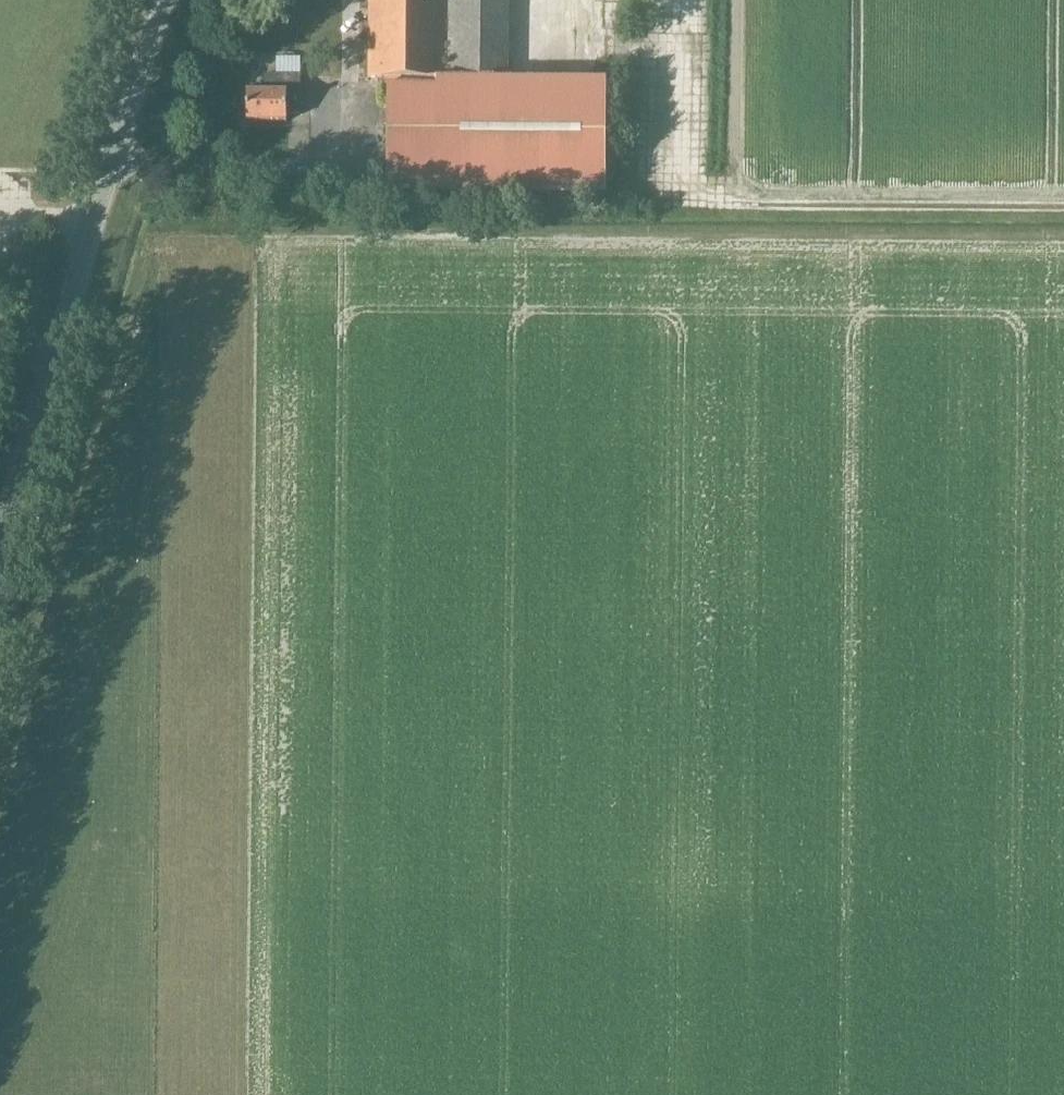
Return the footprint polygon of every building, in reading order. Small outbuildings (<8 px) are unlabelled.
[(388,190),(608,190),(608,91),(508,90),(509,0),(370,0),(369,78),(396,78),(396,87),(389,87),(388,190)] [(311,84),(301,84),(301,75),(265,75),(265,92),(248,92),(248,121),(288,121),(288,114),(301,114),(301,110),(310,110),(311,84)]
